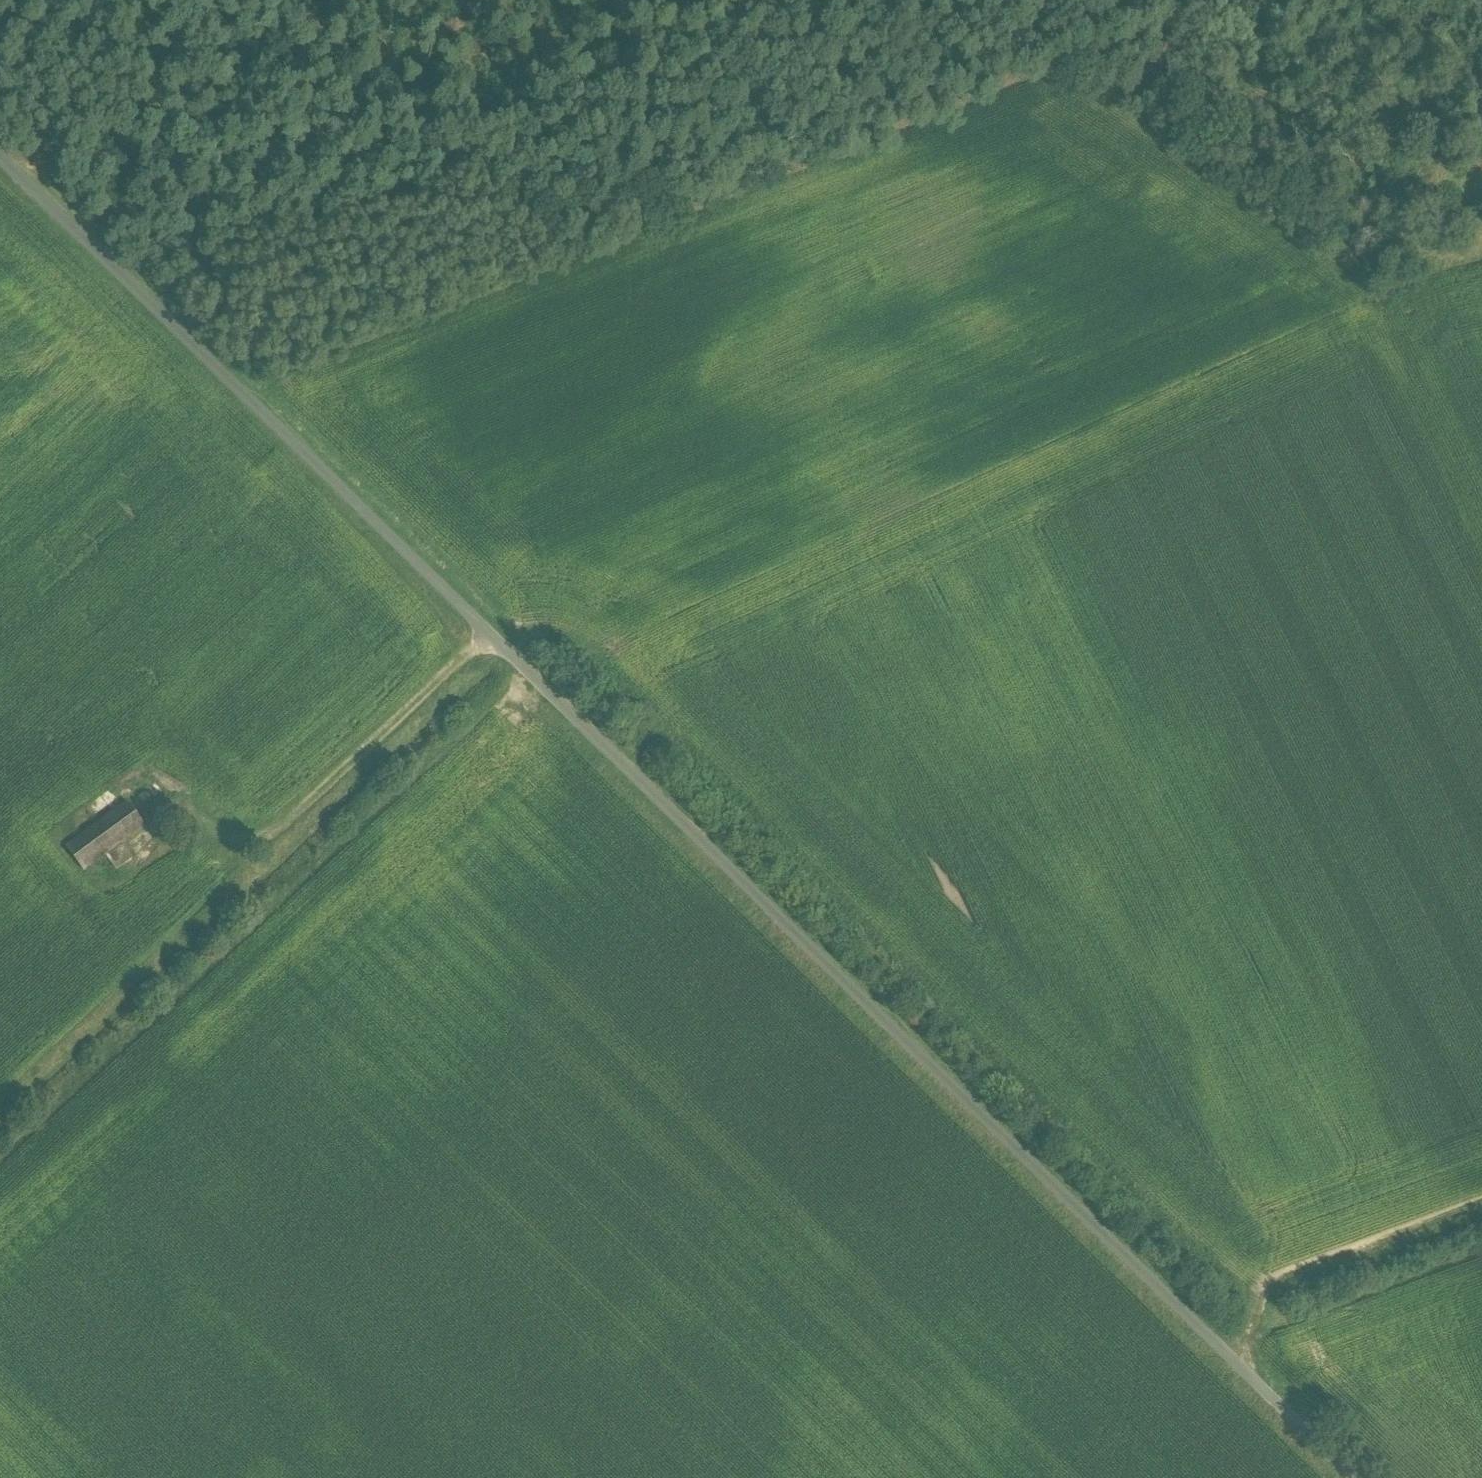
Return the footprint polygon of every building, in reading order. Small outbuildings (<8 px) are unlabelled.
[(129,804),(68,849),(84,871),(106,855),(118,871),(133,859),(122,844),(146,826),(129,804)]
